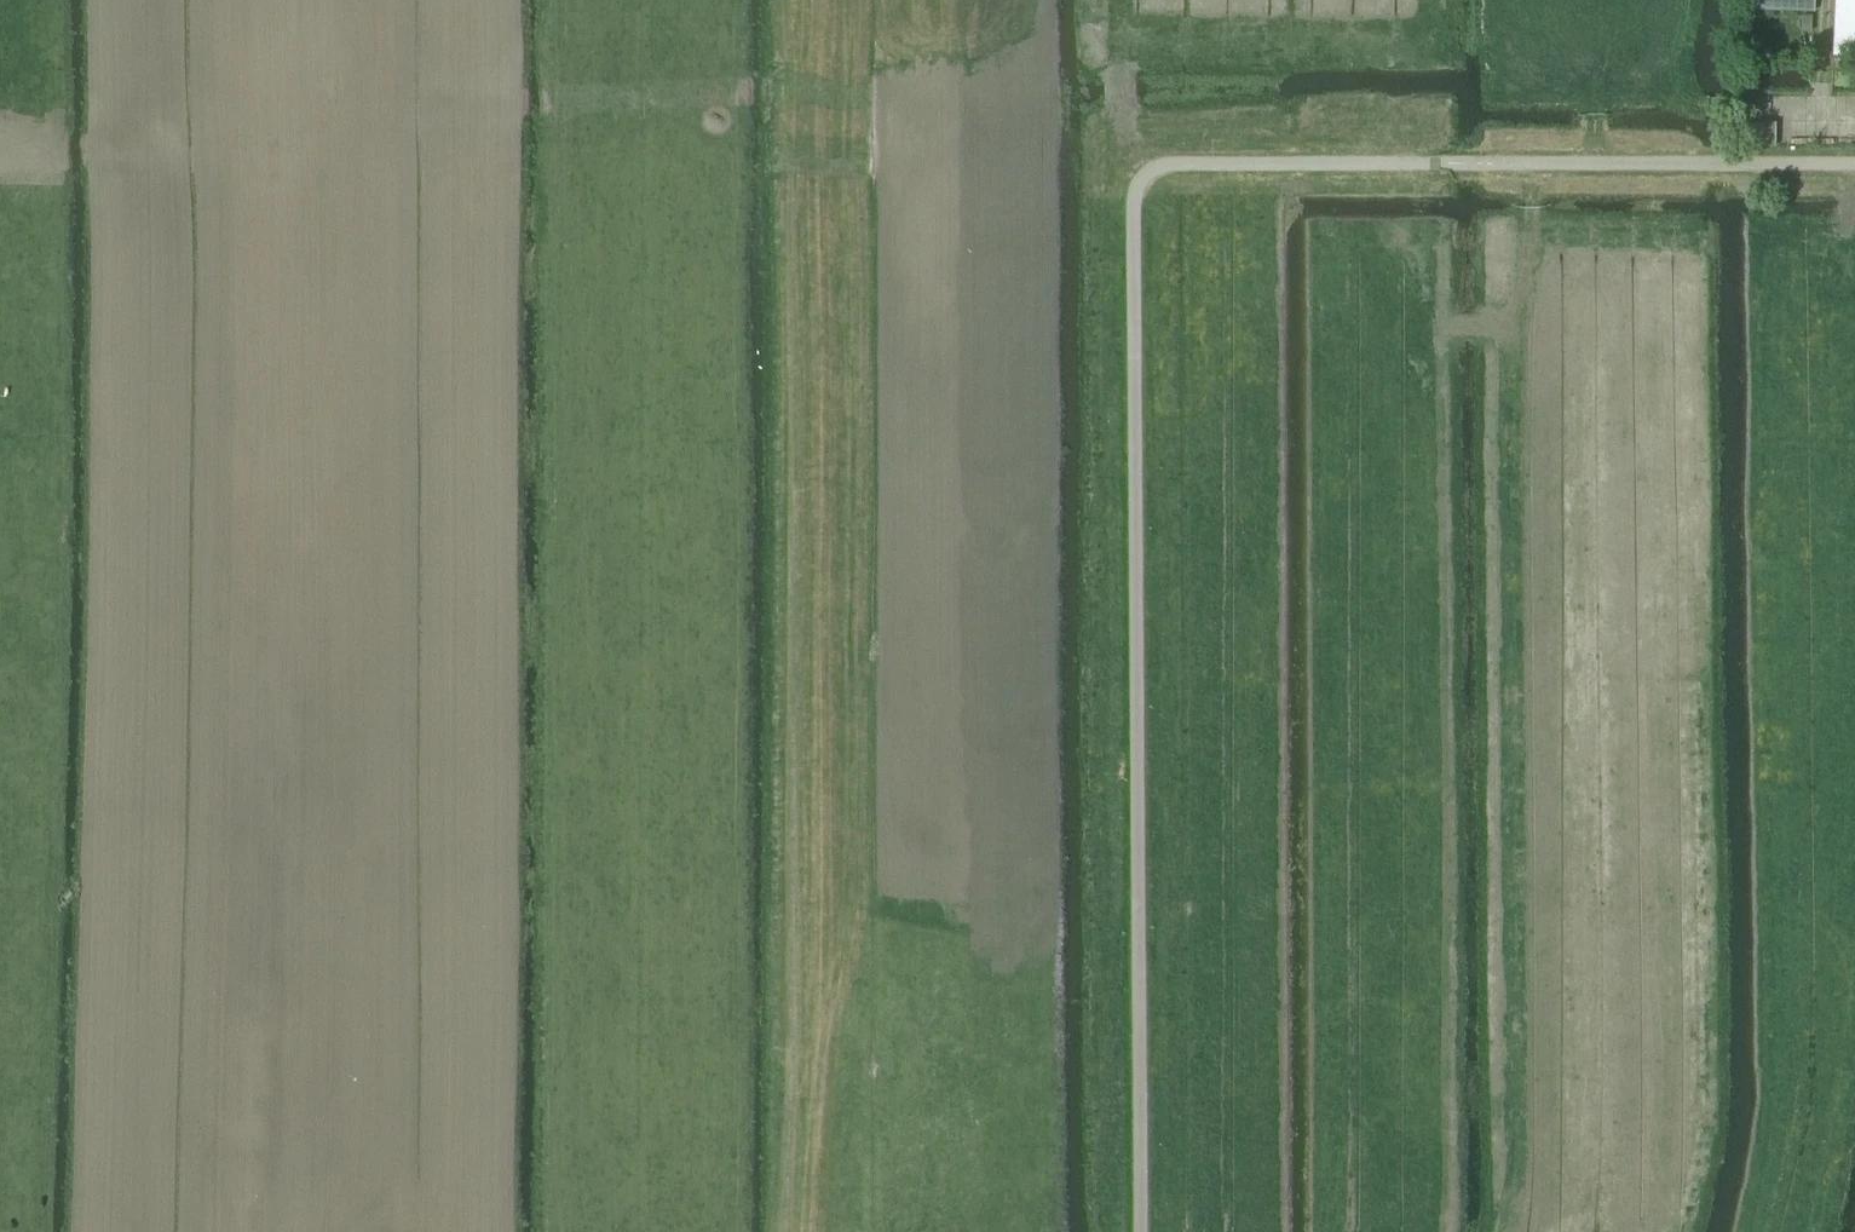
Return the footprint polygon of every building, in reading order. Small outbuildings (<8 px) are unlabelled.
[(1813,0),(1756,0),(1756,11),(1813,13),(1813,0)] [(1832,61),(1854,62),(1854,0),(1834,0),(1832,61)] [(1746,147),(1776,147),(1776,126),(1746,126),(1746,147)]
